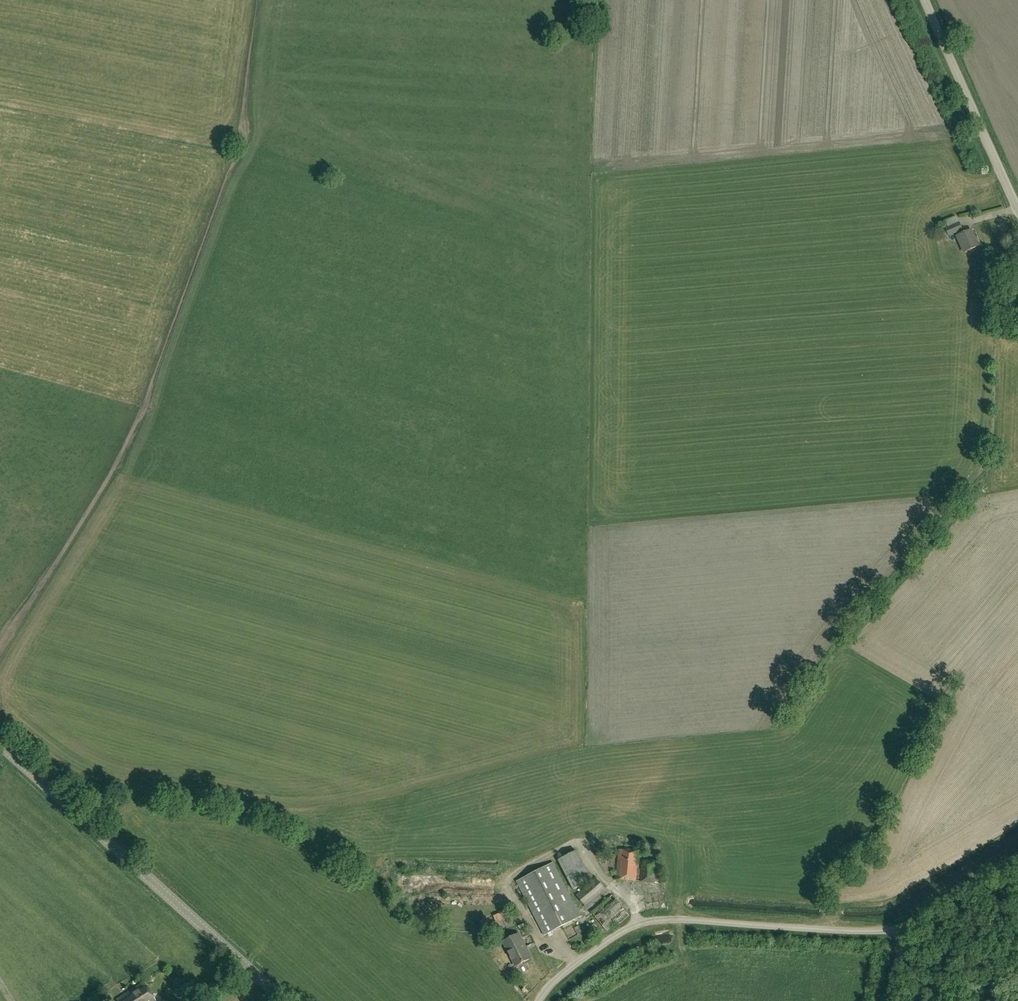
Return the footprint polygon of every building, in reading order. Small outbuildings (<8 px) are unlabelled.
[(963,233),(961,229),(962,229),(959,223),(946,228),(949,235),(955,232),(957,236),(964,252),(978,245),(971,229),(963,233)] [(660,883),(663,864),(640,862),(641,851),(619,849),(616,879),(660,883)] [(544,935),(580,916),(568,892),(573,889),(592,880),(576,850),(558,860),(553,863),(517,881),(544,935)] [(585,906),(604,888),(595,877),(576,895),(585,906)] [(616,927),(630,916),(612,895),(592,913),(607,931),(614,925),(616,927)] [(503,919),(501,913),(493,916),(495,921),(503,919)] [(509,954),(525,946),(519,933),(503,942),(509,954)] [(516,966),(531,958),(525,946),(509,954),(516,966)] [(144,982),(117,1000),(118,1000),(156,1000),(144,982)]
